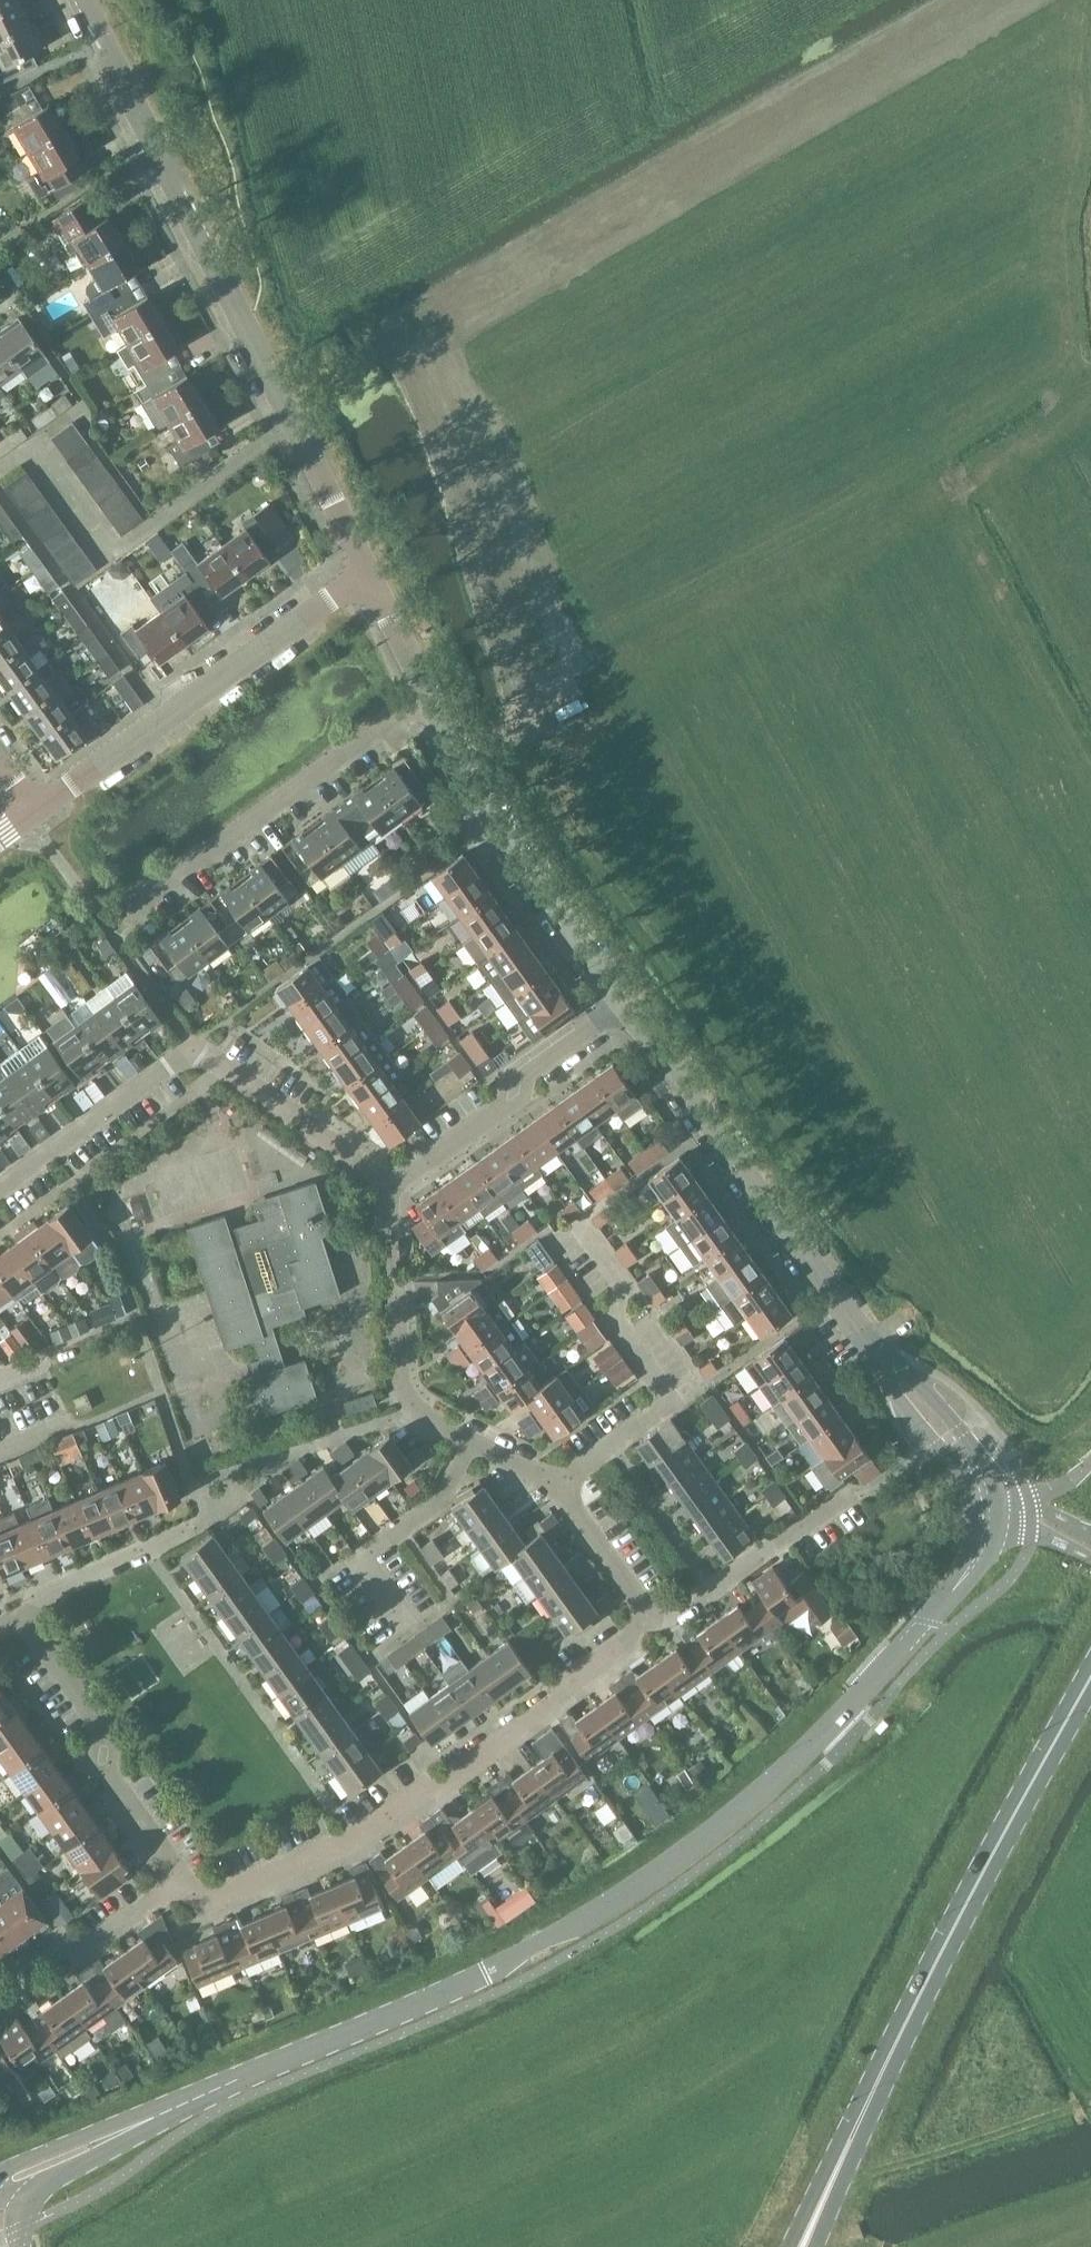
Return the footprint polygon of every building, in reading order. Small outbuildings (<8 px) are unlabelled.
[(20,4),(18,0),(0,0),(0,14),(20,4)] [(31,26),(20,4),(0,14),(0,42),(31,26)] [(38,66),(31,53),(42,48),(31,26),(12,36),(0,42),(0,85),(38,66)] [(28,153),(62,132),(31,80),(0,99),(0,118),(8,130),(13,127),(28,153)] [(62,132),(28,153),(40,172),(35,175),(27,180),(39,200),(52,192),(57,200),(76,188),(71,180),(82,173),(74,161),(78,158),(62,132)] [(91,198),(50,222),(54,229),(71,255),(80,249),(89,264),(123,245),(108,219),(104,221),(91,198)] [(91,314),(127,294),(132,290),(125,279),(138,271),(123,245),(89,264),(97,277),(91,281),(88,283),(86,286),(86,289),(86,293),(87,296),(90,299),(84,302),(91,314)] [(119,327),(129,343),(163,323),(147,297),(134,305),(127,294),(91,314),(104,337),(119,327)] [(0,333),(0,341),(26,377),(49,361),(21,322),(11,329),(9,327),(0,333)] [(134,365),(146,385),(172,369),(165,357),(178,349),(163,323),(129,343),(117,349),(129,368),(134,365)] [(19,369),(26,378),(26,377),(0,341),(0,383),(19,369)] [(73,356),(64,361),(72,374),(80,370),(73,356)] [(158,430),(165,426),(203,403),(188,377),(180,382),(172,369),(146,385),(134,392),(141,404),(142,404),(158,430)] [(65,393),(48,406),(56,417),(74,404),(65,393)] [(40,396),(30,403),(38,414),(30,419),(39,431),(56,417),(48,406),(40,396)] [(168,423),(168,424),(178,441),(168,446),(181,467),(186,464),(201,455),(208,451),(211,449),(205,437),(218,429),(203,403),(168,423)] [(50,438),(58,449),(80,433),(72,422),(50,438)] [(20,425),(1,439),(9,451),(28,436),(20,425)] [(58,449),(66,460),(88,444),(80,433),(58,449)] [(1,439),(0,440),(0,457),(9,451),(1,439)] [(66,460),(74,470),(96,455),(88,444),(66,460)] [(208,451),(201,455),(205,464),(213,459),(208,451)] [(74,470),(105,514),(127,499),(96,455),(74,470)] [(4,487),(11,497),(33,483),(25,472),(4,487)] [(11,497),(20,509),(41,493),(33,483),(11,497)] [(20,509),(27,520),(49,504),(41,493),(20,509)] [(105,514),(113,525),(135,509),(127,499),(105,514)] [(10,517),(0,504),(0,524),(10,517)] [(27,520),(35,531),(56,515),(49,504),(27,520)] [(246,529),(222,546),(244,578),(269,561),(260,548),(271,540),(278,550),(294,538),(269,504),(253,515),(242,523),(246,529)] [(135,509),(113,525),(121,536),(143,521),(135,509)] [(35,531),(44,542),(65,527),(56,515),(35,531)] [(0,524),(0,526),(12,543),(23,535),(10,517),(0,524)] [(44,542),(51,553),(73,538),(65,527),(44,542)] [(148,541),(146,543),(151,550),(163,541),(158,534),(157,535),(148,541)] [(51,553),(59,563),(80,548),(73,538),(51,553)] [(170,552),(185,573),(209,607),(210,607),(199,592),(211,584),(220,596),(244,578),(222,546),(197,563),(183,543),(170,552)] [(19,554),(31,570),(42,562),(30,546),(19,554)] [(59,563),(67,574),(88,559),(80,548),(59,563)] [(88,559),(67,574),(75,585),(96,570),(88,559)] [(150,598),(161,612),(184,645),(208,627),(199,614),(209,607),(185,573),(150,598)] [(52,598),(64,615),(75,607),(63,590),(52,598)] [(11,603),(4,593),(0,595),(0,611),(11,603)] [(64,615),(80,637),(91,630),(75,607),(64,615)] [(140,619),(120,633),(138,658),(150,649),(159,662),(184,645),(161,612),(144,624),(140,619)] [(22,646),(14,635),(27,625),(20,615),(6,625),(6,624),(0,628),(0,662),(22,646)] [(80,637),(97,660),(107,653),(91,630),(80,637)] [(8,691),(39,668),(30,656),(46,644),(39,634),(22,646),(0,662),(0,680),(8,691)] [(107,653),(97,660),(109,677),(120,670),(107,653)] [(8,691),(24,713),(55,691),(68,682),(59,670),(57,671),(49,661),(39,668),(8,691)] [(123,675),(113,683),(118,690),(134,712),(144,704),(128,682),(123,675)] [(24,713),(40,736),(71,714),(62,702),(75,692),(68,682),(55,691),(24,713)] [(71,714),(40,736),(57,759),(83,740),(87,746),(101,736),(88,717),(94,712),(87,702),(71,714)] [(406,757),(375,780),(403,818),(434,795),(406,757)] [(375,780),(344,802),(372,840),(403,818),(375,780)] [(344,802),(314,825),(342,863),(372,840),(344,802)] [(342,863),(314,825),(283,847),(311,885),(342,863)] [(435,837),(423,846),(433,860),(446,851),(435,837)] [(432,877),(447,897),(478,874),(464,854),(432,877)] [(272,855),(241,878),(269,916),(300,893),(272,855)] [(447,897),(461,917),(492,894),(478,874),(447,897)] [(395,876),(384,884),(391,895),(403,887),(395,876)] [(241,878),(211,900),(239,938),(269,916),(241,878)] [(461,917),(475,936),(507,914),(492,894),(461,917)] [(211,900),(181,922),(209,961),(239,938),(211,900)] [(464,944),(478,963),(521,933),(507,914),(475,936),(464,944)] [(339,916),(330,922),(337,931),(346,925),(339,916)] [(209,961),(181,922),(150,945),(159,958),(178,983),(209,961)] [(389,926),(380,933),(386,941),(395,934),(389,926)] [(373,949),(374,950),(386,941),(380,933),(368,942),(373,949)] [(478,963),(492,983),(535,953),(521,933),(478,963)] [(401,943),(395,934),(386,941),(392,949),(401,943)] [(386,941),(374,950),(379,957),(380,958),(392,949),(386,941)] [(299,943),(293,948),(301,960),(308,955),(299,943)] [(150,945),(142,951),(151,964),(159,958),(150,945)] [(373,949),(360,958),(366,966),(379,957),(374,950),(373,949)] [(492,983),(506,1003),(549,972),(535,953),(492,983)] [(277,989),(292,1009),(334,978),(319,958),(277,989)] [(412,970),(417,978),(429,969),(424,961),(412,970)] [(263,971),(262,971),(270,982),(271,982),(279,975),(285,972),(279,964),(272,969),(270,966),(263,971)] [(429,969),(417,978),(423,986),(435,978),(429,969)] [(127,971),(107,985),(116,999),(141,1032),(150,1026),(152,1029),(151,1029),(152,1030),(164,1022),(136,984),(127,971)] [(506,1003),(520,1022),(563,992),(549,972),(506,1003)] [(393,983),(398,991),(411,982),(405,974),(393,983)] [(292,1009),(306,1028),(348,998),(334,978),(292,1009)] [(411,982),(398,991),(412,1010),(424,1001),(411,982)] [(107,985),(87,1000),(97,1013),(124,1050),(135,1043),(134,1042),(133,1042),(131,1039),(141,1032),(116,999),(107,985)] [(186,992),(176,999),(185,1012),(195,1005),(186,992)] [(563,992),(520,1022),(535,1042),(577,1012),(563,992)] [(28,995),(20,1000),(26,1008),(34,1003),(28,995)] [(16,999),(11,1003),(13,1005),(19,1014),(25,1009),(17,998),(16,999)] [(306,1028),(320,1048),(362,1017),(348,998),(306,1028)] [(87,1000),(68,1014),(77,1027),(102,1061),(111,1054),(113,1057),(112,1057),(113,1058),(124,1050),(97,1013),(87,1000)] [(440,1009),(446,1017),(457,1009),(451,1001),(440,1009)] [(466,1002),(457,1009),(463,1017),(472,1010),(466,1002)] [(415,1013),(427,1030),(439,1021),(426,1004),(415,1013)] [(457,1009),(446,1017),(451,1025),(463,1017),(457,1009)] [(68,1014),(48,1028),(57,1041),(84,1079),(96,1071),(95,1070),(94,1070),(92,1067),(102,1061),(77,1027),(68,1014)] [(320,1048),(334,1067),(376,1037),(362,1017),(320,1048)] [(439,1021),(427,1030),(438,1045),(450,1037),(439,1021)] [(348,1087),(390,1057),(400,1049),(386,1030),(376,1037),(334,1067),(348,1087)] [(462,1039),(473,1056),(485,1047),(474,1031),(462,1039)] [(41,1035),(21,1049),(30,1062),(42,1078),(54,1095),(63,1088),(66,1092),(65,1092),(66,1093),(78,1085),(50,1047),(41,1035)] [(485,1047),(473,1056),(479,1065),(492,1056),(485,1047)] [(21,1049),(2,1063),(11,1076),(22,1092),(35,1109),(38,1113),(49,1106),(48,1105),(47,1105),(45,1102),(54,1095),(42,1078),(30,1062),(21,1049)] [(137,1052),(129,1058),(130,1059),(138,1070),(146,1065),(137,1052)] [(449,1061),(455,1069),(466,1061),(461,1053),(449,1061)] [(348,1087),(362,1106),(394,1084),(403,1076),(390,1057),(348,1087)] [(130,1059),(120,1067),(128,1078),(138,1070),(130,1059)] [(455,1069),(449,1061),(430,1075),(436,1083),(455,1069)] [(466,1061),(455,1069),(461,1078),(473,1070),(466,1061)] [(0,1065),(0,1102),(3,1106),(16,1124),(35,1109),(22,1092),(11,1076),(2,1063),(0,1065)] [(592,1078),(615,1109),(623,1120),(643,1105),(613,1063),(592,1078)] [(592,1078),(573,1092),(596,1123),(615,1109),(592,1078)] [(94,1083),(85,1089),(96,1103),(104,1097),(94,1083)] [(362,1106),(376,1126),(408,1103),(394,1084),(362,1106)] [(85,1092),(77,1098),(86,1110),(94,1105),(85,1092)] [(573,1092),(554,1106),(577,1137),(596,1123),(573,1092)] [(10,1134),(9,1133),(6,1130),(16,1124),(3,1106),(0,1102),(0,1141),(10,1134)] [(408,1103),(376,1126),(391,1146),(422,1123),(408,1103)] [(61,1104),(51,1111),(54,1115),(61,1125),(71,1118),(61,1104)] [(554,1106),(534,1120),(557,1151),(577,1137),(554,1106)] [(534,1120),(515,1134),(538,1166),(557,1151),(534,1120)] [(41,1122),(33,1128),(43,1142),(51,1136),(41,1122)] [(496,1148),(519,1180),(524,1187),(544,1173),(538,1166),(515,1134),(496,1148)] [(18,1142),(17,1151),(21,1157),(31,1149),(24,1138),(18,1142)] [(661,1139),(646,1150),(654,1162),(669,1151),(661,1139)] [(496,1148),(476,1162),(499,1194),(519,1180),(496,1148)] [(654,1162),(646,1150),(630,1162),(638,1173),(654,1162)] [(0,1155),(0,1165),(4,1170),(12,1165),(3,1152),(0,1155)] [(649,1179),(664,1199),(695,1177),(681,1157),(649,1179)] [(457,1176),(480,1208),(486,1216),(505,1202),(499,1194),(476,1162),(457,1176)] [(621,1168),(607,1178),(615,1190),(629,1179),(621,1168)] [(457,1176),(438,1191),(461,1222),(480,1208),(457,1176)] [(664,1199),(678,1219),(709,1197),(695,1177),(664,1199)] [(615,1190),(607,1178),(598,1185),(606,1196),(615,1190)] [(240,1380),(253,1419),(318,1399),(306,1360),(285,1366),(273,1328),(307,1317),(304,1308),(341,1296),(323,1237),(334,1234),(317,1181),(256,1200),(262,1219),(233,1229),(228,1215),(188,1228),(226,1348),(254,1339),(261,1359),(250,1362),(254,1376),(240,1380)] [(461,1222),(438,1191),(418,1205),(427,1218),(414,1227),(434,1255),(467,1231),(461,1222)] [(678,1219),(667,1226),(681,1246),(692,1239),(723,1216),(709,1197),(678,1219)] [(575,1201),(568,1206),(577,1219),(584,1213),(575,1201)] [(71,1205),(51,1220),(83,1264),(89,1261),(94,1258),(99,1254),(102,1248),(71,1205)] [(577,1219),(568,1206),(559,1213),(568,1225),(577,1219)] [(592,1219),(598,1227),(609,1219),(603,1211),(592,1219)] [(695,1266),(705,1258),(737,1236),(723,1216),(692,1239),(681,1246),(695,1266)] [(531,1219),(522,1225),(531,1237),(539,1231),(531,1219)] [(35,1223),(27,1228),(63,1277),(68,1276),(73,1273),(77,1270),(80,1265),(83,1264),(51,1220),(39,1228),(35,1223)] [(531,1237),(522,1225),(514,1231),(522,1243),(531,1237)] [(25,1237),(11,1248),(42,1290),(46,1292),(51,1290),(58,1285),(63,1277),(27,1228),(22,1232),(25,1237)] [(705,1258),(719,1278),(751,1256),(737,1236),(705,1258)] [(538,1242),(526,1250),(533,1260),(545,1251),(538,1242)] [(615,1251),(621,1259),(633,1251),(627,1243),(615,1251)] [(491,1247),(483,1253),(492,1265),(500,1259),(491,1247)] [(638,1247),(633,1251),(637,1257),(643,1253),(638,1247)] [(15,1294),(23,1304),(42,1290),(11,1248),(0,1256),(0,1273),(15,1294)] [(633,1251),(621,1259),(627,1267),(639,1259),(637,1257),(633,1251)] [(492,1265),(483,1253),(474,1260),(483,1272),(492,1265)] [(708,1286),(722,1305),(765,1275),(751,1256),(719,1278),(708,1286)] [(538,1277),(549,1293),(568,1278),(557,1263),(538,1277)] [(15,1294),(0,1273),(0,1305),(15,1294)] [(650,1274),(638,1283),(649,1298),(661,1290),(650,1274)] [(736,1325),(747,1317),(779,1295),(765,1275),(722,1305),(736,1325)] [(440,1311),(454,1331),(496,1301),(481,1281),(438,1283),(442,1295),(433,1302),(440,1311)] [(581,1299),(568,1281),(549,1295),(562,1313),(581,1299)] [(661,1290),(649,1298),(655,1306),(667,1298),(661,1290)] [(119,1294),(108,1298),(117,1320),(128,1315),(119,1294)] [(779,1295),(747,1317),(762,1338),(793,1315),(779,1295)] [(454,1331),(468,1350),(510,1320),(496,1301),(454,1331)] [(116,1320),(109,1303),(89,1312),(95,1328),(116,1320)] [(584,1305),(572,1314),(583,1328),(594,1320),(595,1320),(584,1305)] [(82,1320),(69,1326),(74,1337),(87,1332),(82,1320)] [(468,1350),(482,1370),(524,1340),(510,1320),(468,1350)] [(578,1332),(592,1352),(608,1340),(594,1320),(583,1328),(578,1332)] [(671,1329),(677,1337),(689,1329),(683,1321),(671,1329)] [(12,1332),(30,1355),(42,1346),(25,1323),(12,1332)] [(800,1325),(788,1334),(794,1342),(806,1333),(800,1325)] [(74,1337),(69,1326),(51,1333),(56,1345),(74,1337)] [(689,1329),(677,1337),(683,1345),(694,1337),(689,1329)] [(1,1343),(14,1362),(25,1353),(12,1335),(1,1343)] [(744,1365),(759,1385),(799,1357),(784,1336),(744,1365)] [(482,1370),(496,1389),(539,1359),(525,1339),(524,1340),(482,1370)] [(595,1355),(606,1371),(624,1358),(612,1343),(595,1355)] [(447,1354),(452,1362),(464,1353),(458,1346),(447,1354)] [(464,1353),(452,1362),(459,1371),(470,1362),(464,1353)] [(496,1389),(510,1409),(557,1376),(543,1356),(539,1359),(496,1389)] [(773,1405),(781,1399),(813,1377),(799,1357),(759,1385),(773,1405)] [(810,1365),(817,1374),(829,1365),(823,1357),(810,1365)] [(624,1358),(606,1371),(617,1385),(634,1373),(624,1358)] [(712,1361),(700,1369),(706,1377),(718,1369),(712,1361)] [(829,1365),(817,1374),(822,1382),(834,1373),(829,1365)] [(539,1418),(571,1395),(581,1388),(567,1368),(557,1376),(510,1409),(512,1411),(526,1400),(539,1418)] [(781,1399),(796,1419),(827,1397),(813,1377),(781,1399)] [(475,1393),(480,1401),(492,1392),(487,1385),(475,1393)] [(492,1392),(480,1401),(487,1410),(499,1401),(492,1392)] [(73,1400),(79,1415),(93,1409),(86,1394),(73,1400)] [(571,1395),(539,1418),(554,1438),(586,1416),(571,1395)] [(700,1403),(709,1416),(721,1407),(712,1395),(700,1403)] [(344,1405),(346,1415),(376,1406),(373,1396),(344,1405)] [(839,1404),(846,1413),(857,1405),(851,1396),(839,1404)] [(797,1448),(810,1439),(841,1416),(827,1397),(796,1419),(783,1428),(797,1448)] [(738,1403),(731,1408),(744,1428),(752,1422),(738,1403)] [(857,1405),(846,1413),(851,1420),(862,1412),(857,1405)] [(721,1407),(709,1416),(718,1428),(729,1419),(721,1407)] [(120,1415),(124,1425),(136,1420),(131,1410),(120,1415)] [(519,1421),(524,1429),(535,1421),(530,1413),(519,1421)] [(810,1439),(823,1458),(824,1459),(855,1436),(841,1416),(810,1439)] [(96,1426),(103,1442),(120,1434),(117,1427),(120,1425),(116,1417),(96,1426)] [(648,1435),(640,1441),(655,1462),(686,1439),(680,1431),(672,1420),(671,1419),(648,1435)] [(535,1421),(524,1429),(530,1437),(541,1429),(535,1421)] [(84,1431),(74,1435),(78,1444),(88,1441),(84,1431)] [(51,1442),(62,1465),(83,1455),(73,1432),(51,1442)] [(391,1436),(371,1450),(393,1480),(424,1457),(419,1450),(407,1459),(391,1436)] [(824,1459),(823,1458),(811,1467),(826,1487),(828,1486),(830,1489),(841,1481),(839,1478),(851,1469),(856,1476),(858,1474),(865,1484),(881,1472),(873,1462),(871,1464),(866,1458),(869,1456),(855,1436),(824,1459)] [(686,1439),(655,1462),(656,1462),(665,1476),(669,1481),(700,1459),(696,1453),(686,1440),(686,1439)] [(734,1450),(740,1459),(752,1450),(746,1442),(734,1450)] [(346,1444),(339,1449),(348,1461),(355,1456),(346,1444)] [(42,1448),(31,1453),(35,1463),(46,1458),(42,1448)] [(348,1461),(339,1449),(331,1454),(340,1467),(348,1461)] [(371,1450),(351,1465),(373,1495),(393,1480),(371,1450)] [(752,1450),(740,1459),(746,1467),(758,1459),(752,1450)] [(777,1450),(766,1458),(772,1466),(783,1458),(777,1450)] [(35,1463),(31,1453),(23,1456),(27,1466),(35,1463)] [(152,1470),(144,1473),(160,1511),(183,1501),(163,1453),(147,1459),(152,1470)] [(700,1459),(669,1481),(677,1492),(683,1501),(714,1479),(708,1470),(700,1459)] [(300,1462),(292,1467),(299,1478),(307,1472),(300,1462)] [(324,1467),(323,1468),(353,1509),(373,1495),(351,1465),(332,1479),(324,1467)] [(299,1478),(292,1467),(284,1473),(291,1483),(299,1478)] [(323,1468),(304,1482),(327,1513),(344,1501),(351,1511),(353,1509),(323,1468)] [(144,1473),(122,1483),(138,1520),(160,1511),(144,1473)] [(90,1497),(78,1502),(94,1539),(116,1530),(100,1492),(94,1478),(84,1482),(90,1497)] [(714,1479),(683,1501),(689,1509),(697,1520),(728,1498),(720,1487),(714,1479)] [(459,1502),(453,1507),(464,1522),(467,1528),(498,1505),(495,1500),(480,1480),(456,1497),(459,1502)] [(762,1489),(768,1498),(780,1489),(774,1481),(762,1489)] [(304,1482),(284,1496),(307,1528),(327,1513),(304,1482)] [(122,1483),(100,1492),(116,1530),(138,1520),(122,1483)] [(268,1500),(261,1489),(252,1495),(260,1506),(268,1500)] [(780,1489),(768,1498),(774,1506),(786,1498),(780,1489)] [(45,1516),(34,1520),(50,1558),(72,1549),(56,1511),(48,1493),(37,1498),(45,1516)] [(307,1528),(284,1496),(264,1511),(287,1542),(307,1528)] [(728,1498),(697,1520),(701,1526),(711,1540),(742,1518),(732,1504),(728,1498)] [(78,1502),(56,1511),(72,1549),(94,1539),(78,1502)] [(498,1505),(467,1528),(475,1538),(482,1547),(513,1525),(506,1516),(498,1505)] [(239,1516),(245,1525),(257,1517),(251,1508),(239,1516)] [(538,1521),(525,1531),(531,1539),(541,1532),(545,1529),(546,1531),(557,1523),(551,1515),(540,1523),(538,1521)] [(742,1518),(711,1540),(713,1543),(726,1560),(757,1538),(744,1521),(742,1518)] [(34,1520),(12,1530),(28,1567),(50,1558),(34,1520)] [(557,1523),(546,1531),(552,1539),(563,1531),(557,1523)] [(482,1547),(469,1557),(473,1563),(483,1576),(496,1567),(496,1568),(500,1565),(519,1551),(518,1549),(526,1543),(517,1531),(513,1525),(482,1547)] [(0,1535),(0,1563),(6,1577),(28,1567),(12,1530),(0,1535)] [(519,1551),(500,1565),(513,1584),(524,1575),(556,1553),(555,1551),(544,1535),(541,1532),(531,1539),(526,1543),(518,1549),(519,1551)] [(182,1558),(197,1578),(228,1556),(213,1536),(182,1558)] [(262,1548),(268,1556),(280,1548),(274,1539),(262,1548)] [(421,1548),(427,1556),(438,1548),(431,1540),(421,1548)] [(280,1548),(268,1556),(274,1564),(286,1556),(280,1548)] [(438,1548),(427,1556),(433,1564),(444,1556),(438,1548)] [(524,1575),(513,1584),(527,1603),(539,1595),(570,1572),(566,1566),(556,1553),(524,1575)] [(567,1561),(573,1569),(584,1562),(577,1553),(567,1561)] [(197,1578),(211,1598),(242,1576),(228,1556),(197,1578)] [(584,1562),(573,1569),(580,1578),(590,1570),(584,1562)] [(317,1567),(310,1572),(315,1579),(322,1573),(317,1567)] [(766,1600),(756,1607),(771,1629),(783,1621),(786,1625),(811,1607),(821,1621),(833,1612),(805,1572),(793,1581),(794,1582),(788,1586),(774,1567),(753,1582),(766,1600)] [(449,1570),(441,1575),(451,1588),(458,1582),(449,1570)] [(570,1572),(539,1595),(545,1604),(553,1615),(585,1592),(577,1581),(570,1572)] [(211,1598),(225,1618),(256,1596),(242,1576),(211,1598)] [(291,1586),(297,1595),(308,1586),(302,1579),(291,1586)] [(308,1586),(297,1595),(303,1603),(314,1595),(308,1586)] [(240,1606),(225,1618),(239,1637),(270,1615),(268,1613),(280,1604),(268,1587),(256,1596),(240,1606)] [(585,1592),(553,1615),(556,1620),(567,1635),(568,1636),(575,1631),(578,1636),(603,1618),(599,1612),(588,1597),(585,1592)] [(597,1602),(603,1610),(613,1602),(607,1595),(597,1602)] [(474,1596),(466,1601),(474,1613),(482,1608),(474,1596)] [(740,1605),(719,1620),(741,1651),(771,1629),(756,1607),(746,1614),(740,1605)] [(239,1637),(253,1657),(284,1635),(270,1615),(239,1637)] [(319,1625),(325,1633),(336,1625),(330,1617),(319,1625)] [(443,1618),(435,1623),(443,1635),(451,1629),(443,1618)] [(844,1619),(834,1627),(846,1643),(857,1635),(845,1618),(844,1619)] [(705,1644),(695,1651),(711,1673),(741,1651),(719,1620),(698,1635),(705,1644)] [(443,1635),(435,1623),(426,1629),(434,1641),(443,1635)] [(336,1625),(325,1633),(331,1641),(342,1633),(336,1625)] [(253,1657),(267,1676),(298,1654),(284,1635),(253,1657)] [(403,1646),(395,1651),(404,1663),(412,1657),(424,1648),(416,1636),(403,1646)] [(510,1643),(490,1657),(511,1688),(531,1673),(510,1643)] [(678,1649),(656,1664),(679,1696),(711,1673),(695,1651),(685,1659),(678,1649)] [(388,1657),(380,1663),(388,1674),(396,1668),(404,1663),(395,1651),(388,1657)] [(267,1676),(281,1696),(312,1674),(298,1654),(267,1676)] [(347,1665),(353,1673),(364,1665),(358,1657),(347,1665)] [(490,1657),(470,1671),(491,1701),(511,1688),(490,1657)] [(633,1670),(622,1678),(650,1717),(679,1696),(656,1664),(639,1677),(633,1670)] [(364,1665),(353,1673),(359,1681),(370,1674),(364,1665)] [(470,1671),(450,1685),(472,1715),(491,1701),(470,1671)] [(281,1696),(295,1716),(326,1694),(312,1674),(281,1696)] [(616,1693),(596,1707),(619,1739),(650,1717),(622,1678),(610,1686),(616,1693)] [(450,1685),(431,1699),(452,1729),(472,1715),(450,1685)] [(0,1690),(0,1720),(20,1706),(16,1700),(11,1704),(0,1690)] [(295,1716),(309,1735),(340,1713),(326,1694),(295,1716)] [(376,1704),(382,1712),(393,1704),(387,1696),(376,1704)] [(452,1729),(431,1699),(410,1713),(432,1744),(452,1729)] [(393,1704),(382,1712),(387,1720),(399,1712),(393,1704)] [(0,1720),(0,1750),(29,1729),(20,1717),(25,1713),(20,1706),(0,1720)] [(619,1739),(596,1707),(578,1721),(573,1714),(562,1722),(590,1761),(619,1739)] [(367,1712),(356,1720),(361,1726),(371,1718),(367,1712)] [(309,1735),(323,1755),(354,1733),(340,1713),(309,1735)] [(756,1719),(748,1726),(760,1741),(769,1733),(756,1719)] [(0,1750),(0,1758),(10,1772),(48,1745),(44,1739),(39,1743),(29,1729),(0,1750)] [(323,1755),(337,1774),(368,1752),(354,1733),(323,1755)] [(403,1743),(410,1751),(421,1743),(415,1735),(403,1743)] [(48,1745),(10,1772),(24,1792),(57,1769),(48,1756),(53,1752),(48,1745)] [(368,1752),(337,1774),(351,1795),(382,1773),(368,1752)] [(553,1753),(533,1767),(556,1800),(588,1778),(571,1755),(560,1763),(553,1753)] [(700,1760),(688,1767),(695,1779),(708,1771),(700,1760)] [(510,1773),(497,1781),(526,1821),(556,1800),(533,1767),(515,1780),(510,1773)] [(57,1769),(24,1792),(39,1812),(77,1785),(72,1778),(66,1783),(57,1769)] [(686,1771),(679,1776),(687,1789),(695,1784),(686,1771)] [(493,1797),(473,1811),(496,1843),(507,1835),(512,1841),(516,1843),(522,1843),(535,1834),(526,1821),(497,1781),(487,1789),(493,1797)] [(77,1785),(39,1812),(53,1832),(85,1809),(76,1795),(81,1791),(77,1785)] [(650,1787),(636,1796),(656,1825),(670,1816),(650,1787)] [(85,1809),(53,1832),(67,1851),(105,1824),(100,1817),(94,1821),(85,1809)] [(431,1817),(459,1857),(465,1865),(496,1843),(473,1811),(455,1824),(450,1816),(439,1824),(433,1816),(431,1817)] [(425,1832),(406,1845),(429,1878),(453,1862),(459,1857),(431,1817),(420,1825),(425,1832)] [(618,1829),(616,1836),(625,1849),(632,1844),(638,1840),(627,1823),(618,1829)] [(105,1824),(67,1851),(81,1871),(113,1848),(104,1834),(109,1831),(105,1824)] [(0,1841),(0,1843),(12,1860),(24,1852),(10,1833),(8,1835),(0,1841)] [(429,1878),(406,1845),(386,1860),(381,1853),(371,1860),(384,1879),(383,1879),(398,1901),(429,1878)] [(24,1852),(12,1860),(26,1879),(37,1872),(44,1867),(30,1847),(24,1852)] [(113,1848),(81,1871),(100,1898),(116,1887),(128,1879),(123,1871),(128,1868),(124,1863),(121,1858),(113,1848)] [(553,1852),(550,1855),(555,1863),(559,1860),(553,1852)] [(354,1878),(331,1888),(346,1925),(384,1909),(373,1885),(378,1882),(366,1864),(350,1870),(354,1878)] [(37,1872),(26,1879),(38,1895),(48,1888),(37,1872)] [(26,1888),(5,1902),(29,1935),(49,1920),(26,1888)] [(294,1895),(302,1914),(303,1913),(313,1939),(346,1925),(331,1888),(311,1897),(308,1889),(294,1895)] [(490,1899),(483,1904),(499,1927),(506,1922),(496,1907),(490,1899)] [(0,1906),(0,1937),(9,1949),(29,1935),(5,1902),(0,1906)] [(65,1904),(52,1914),(60,1926),(74,1916),(65,1904)] [(287,1907),(264,1917),(279,1953),(313,1939),(303,1913),(302,1914),(292,1918),(287,1907)] [(145,1939),(126,1953),(149,1985),(180,1964),(166,1943),(174,1937),(165,1916),(141,1933),(145,1939)] [(226,1924),(234,1942),(245,1968),(279,1953),(264,1917),(243,1926),(239,1918),(226,1924)] [(415,1926),(407,1930),(413,1942),(421,1937),(415,1926)] [(403,1934),(394,1938),(399,1950),(409,1946),(403,1934)] [(9,1949),(0,1937),(0,1956),(9,1949)] [(245,1968),(234,1942),(223,1947),(219,1937),(196,1946),(200,1956),(186,1962),(197,1988),(245,1968)] [(101,1960),(91,1968),(118,2007),(149,1985),(126,1953),(106,1967),(101,1960)] [(359,1958),(347,1964),(351,1975),(364,1969),(359,1958)] [(83,1983),(65,1996),(88,2028),(104,2017),(112,2029),(125,2020),(118,2010),(117,2008),(118,2007),(91,1968),(79,1976),(83,1983)] [(51,2020),(41,2027),(57,2050),(55,2051),(60,2059),(93,2037),(88,2028),(65,1996),(44,2010),(51,2020)] [(270,2006),(262,2009),(267,2020),(274,2017),(270,2006)] [(41,2027),(31,2034),(19,2017),(0,2030),(0,2036),(9,2049),(0,2056),(0,2075),(19,2102),(30,2095),(13,2070),(39,2052),(44,2059),(55,2051),(57,2050),(41,2027)] [(163,2048),(153,2055),(159,2065),(170,2058),(163,2048)] [(124,2065),(116,2070),(124,2081),(132,2076),(124,2065)] [(114,2070),(102,2079),(108,2088),(120,2079),(114,2070)] [(48,2084),(37,2092),(44,2102),(55,2094),(48,2084)]
